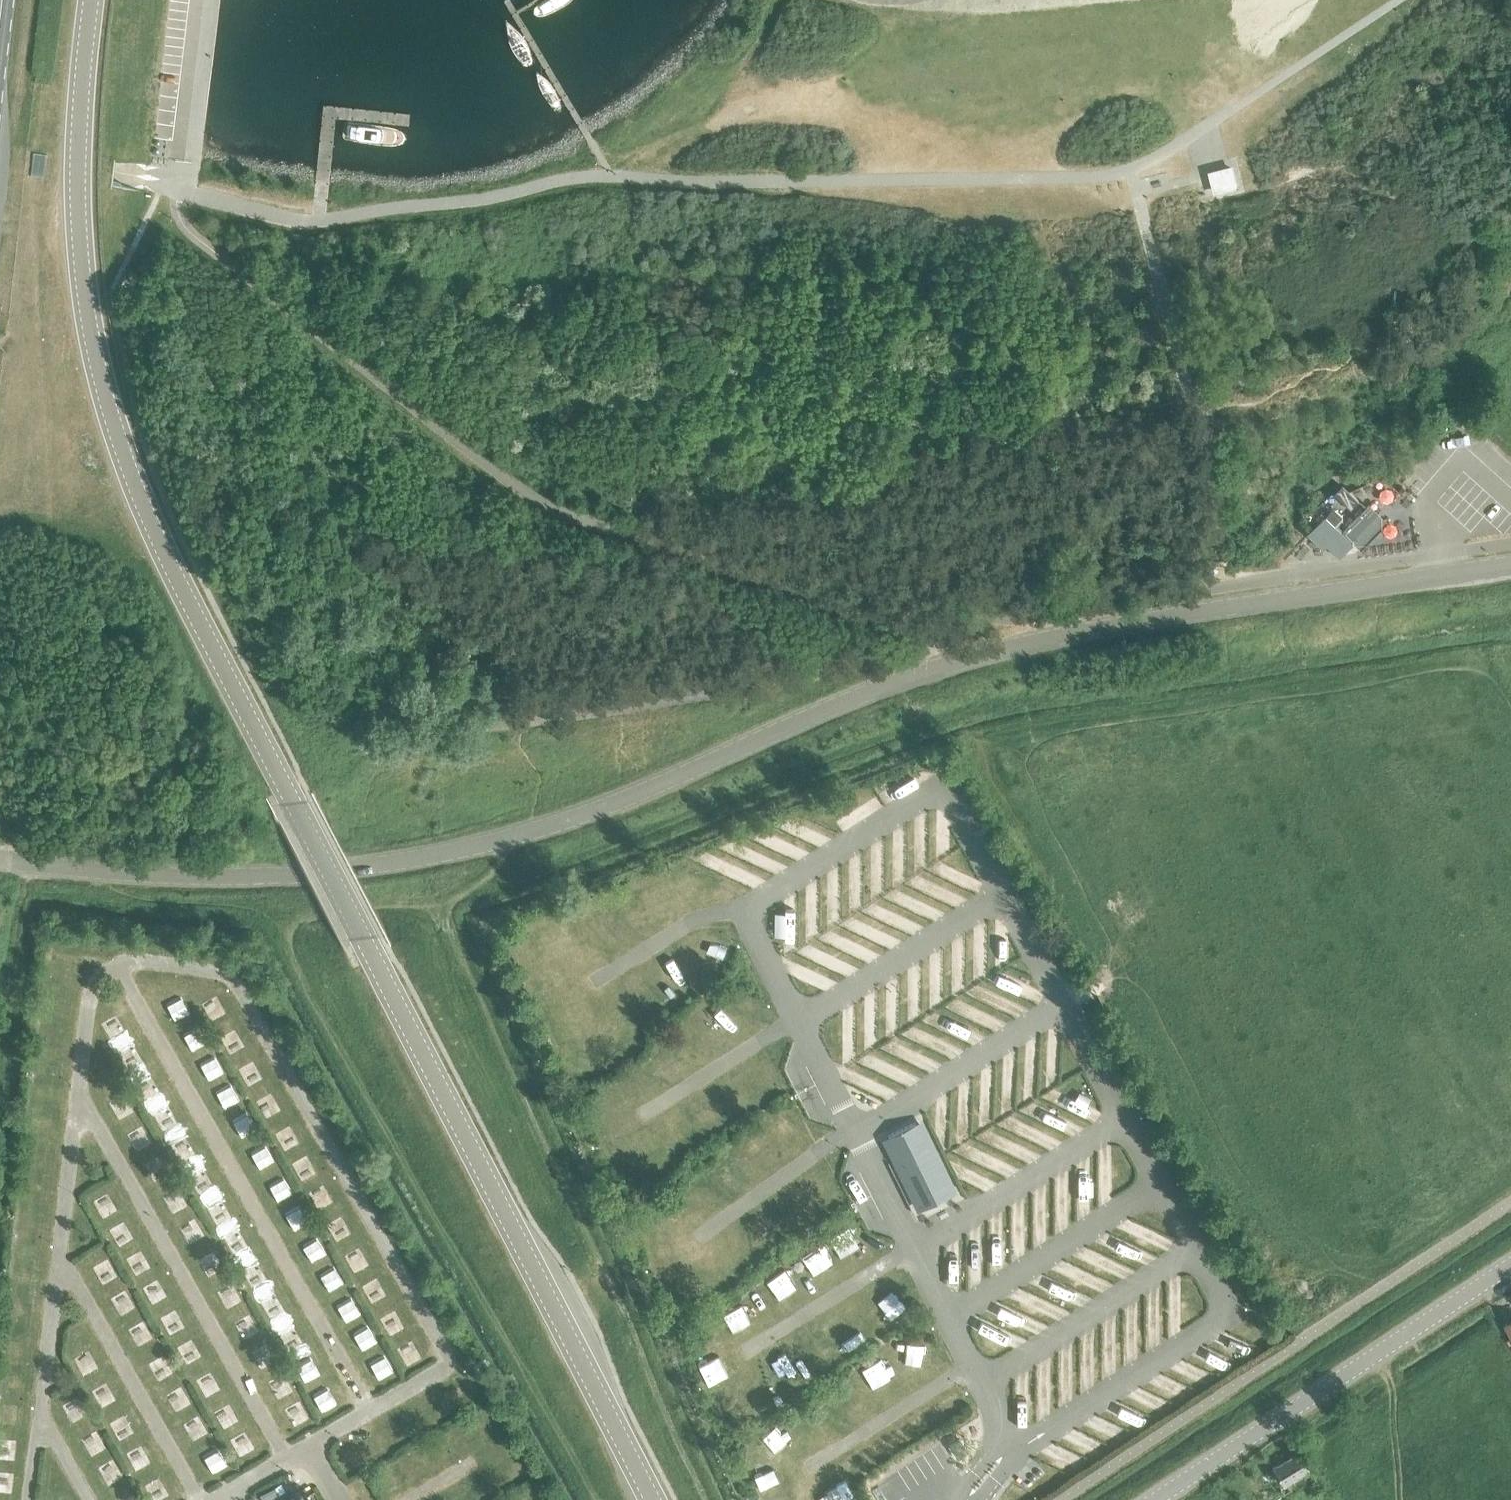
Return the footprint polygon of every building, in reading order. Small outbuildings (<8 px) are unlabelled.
[(1215,193),(1239,187),(1233,165),(1209,171),(1215,193)] [(1338,557),(1352,540),(1359,547),(1383,521),(1365,505),(1342,531),(1325,515),(1306,536),(1322,550),(1326,545),(1338,557)] [(919,1208),(952,1192),(918,1122),(885,1137),(919,1208)] [(968,1452),(959,1438),(948,1445),(957,1458),(968,1452)] [(1284,1485),(1310,1470),(1299,1451),(1273,1467),(1284,1485)]
